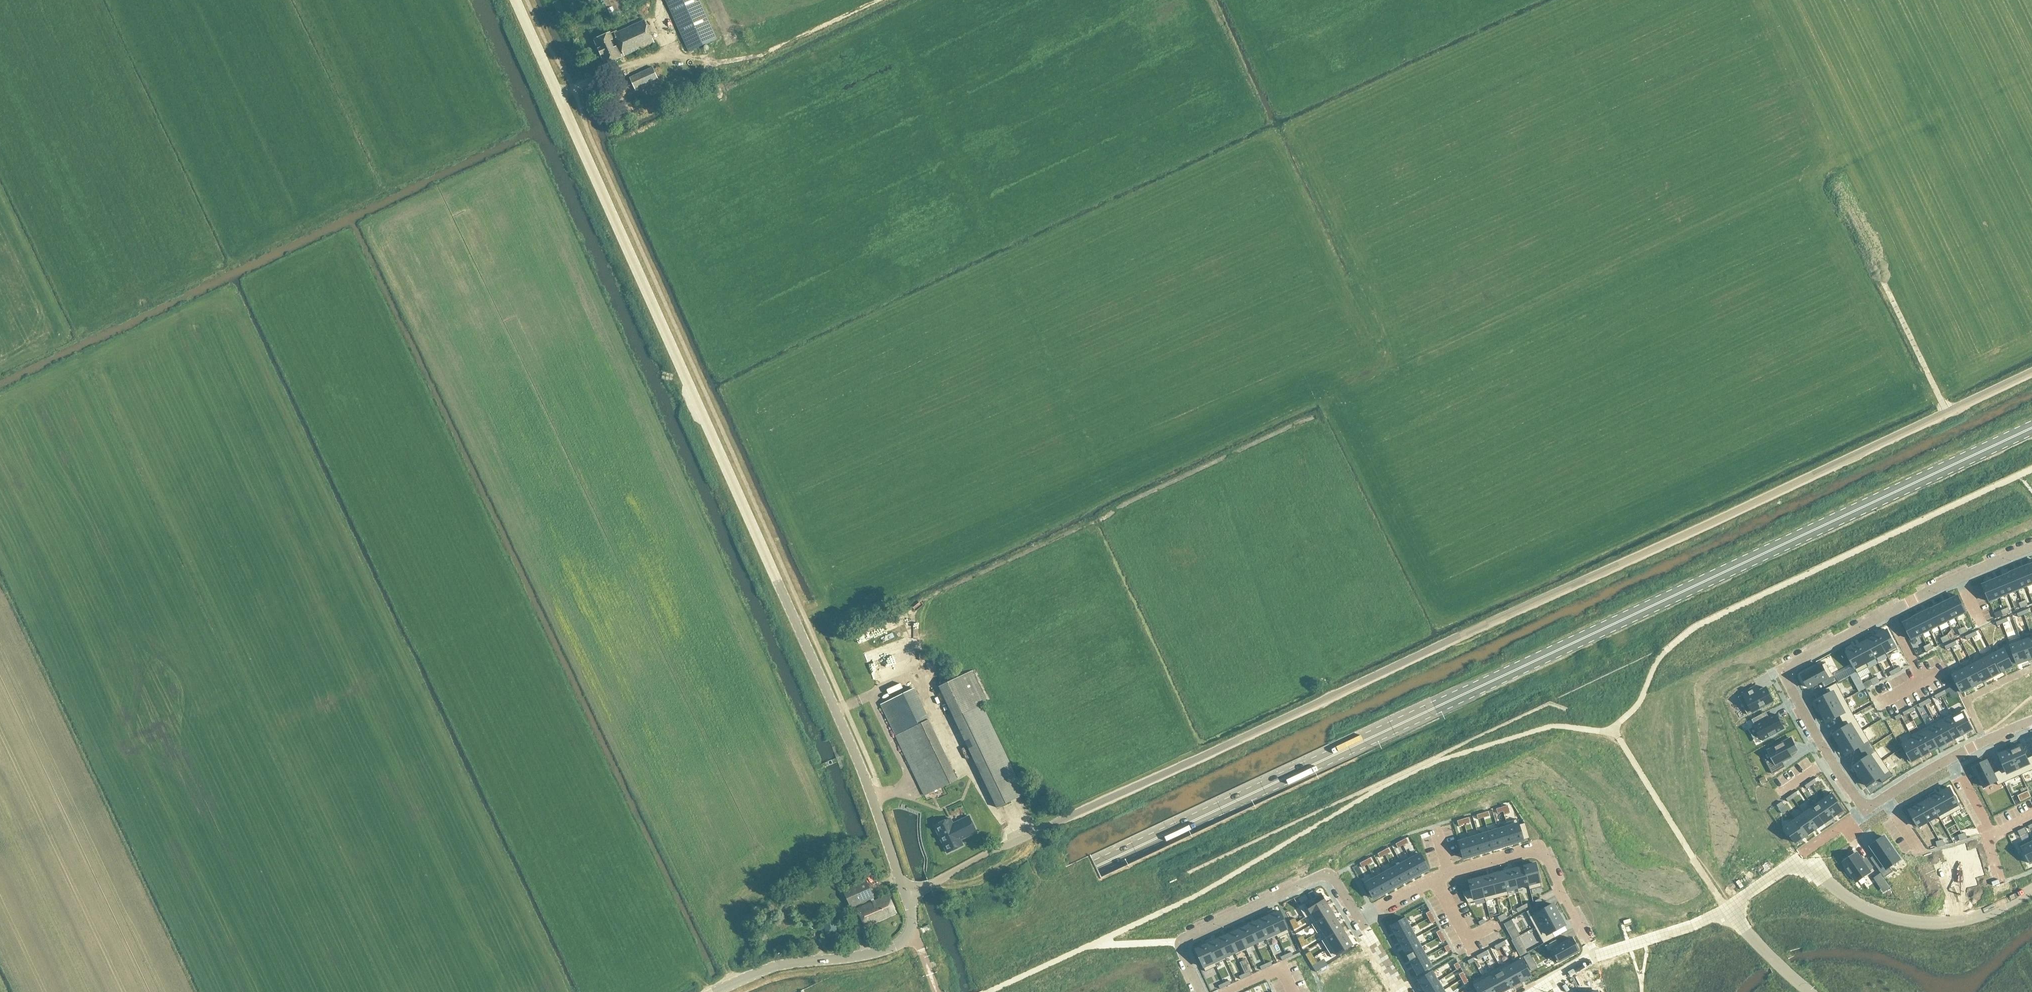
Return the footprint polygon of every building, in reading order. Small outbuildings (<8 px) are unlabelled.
[(699,0),(665,0),(688,52),(717,40),(699,0)] [(653,43),(644,21),(617,33),(616,31),(610,33),(609,33),(595,40),(594,40),(594,41),(605,64),(605,65),(606,64),(620,58),(621,58),(620,57),(620,56),(623,54),(624,56),(653,43)] [(658,80),(652,67),(629,78),(635,90),(658,80)] [(2019,569),(2026,587),(2031,584),(2031,575),(2028,566),(2019,569)] [(2019,569),(2010,573),(2017,590),(2026,587),(2019,569)] [(2010,573),(2001,577),(2009,594),(2017,590),(2010,573)] [(2001,577),(1993,580),(2000,597),(2009,594),(2001,577)] [(1993,580),(1982,584),(1989,602),(2000,597),(1993,580)] [(1958,596),(1947,601),(1956,618),(1966,613),(1958,596)] [(1947,601),(1939,605),(1947,622),(1956,618),(1947,601)] [(1939,605),(1930,609),(1939,626),(1947,622),(1939,605)] [(1930,609),(1922,614),(1930,630),(1939,626),(1930,609)] [(1922,614),(1913,618),(1921,635),(1930,630),(1922,614)] [(1913,618),(1903,623),(1911,640),(1921,635),(1913,618)] [(871,639),(884,632),(881,625),(867,632),(871,639)] [(1887,630),(1877,636),(1886,653),(1885,653),(1886,655),(1897,649),(1887,630)] [(1877,636),(1867,641),(1875,658),(1885,653),(1886,653),(1877,636)] [(2020,637),(2009,641),(2009,643),(2010,646),(2015,658),(2017,664),(2028,660),(2021,641),(2022,641),(2020,637)] [(2021,641),(2028,660),(2031,658),(2031,638),(2022,641),(2021,641)] [(1867,641),(1856,646),(1865,663),(1866,663),(1875,658),(1867,641)] [(1993,652),(1992,652),(1994,654),(2002,671),(2013,666),(2010,660),(2015,658),(2010,646),(2009,643),(1993,652)] [(1856,646),(1846,652),(1857,673),(1868,667),(1866,663),(1865,663),(1856,646)] [(895,648),(882,651),(883,656),(896,653),(895,648)] [(1992,650),(1981,655),(1982,657),(1983,659),(1992,676),(2002,671),(1994,654),(1992,652),(1993,652),(1992,650)] [(1982,657),(1972,663),(1973,665),(1982,682),(1992,676),(1983,659),(1982,657)] [(1807,671),(1801,675),(1809,688),(1821,681),(1824,687),(1835,681),(1826,663),(1808,672),(1807,671)] [(1839,682),(1857,672),(1853,665),(1835,675),(1839,682)] [(1961,665),(1950,671),(1961,692),(1972,687),(1963,670),(1963,669),(1961,665)] [(1963,669),(1963,670),(1972,687),(1982,682),(1973,665),(1963,669)] [(1024,794),(981,704),(986,702),(971,671),(939,686),(997,808),(1024,794)] [(1860,677),(1857,673),(1857,672),(1851,675),(1854,681),(1860,677)] [(1816,702),(1815,702),(1818,707),(1821,712),(1845,699),(1836,683),(1825,689),(1828,694),(1815,701),(1816,702)] [(1743,694),(1738,697),(1748,715),(1762,707),(1763,709),(1771,705),(1770,703),(1773,701),(1766,688),(1754,695),(1751,690),(1753,689),(1752,689),(1743,694)] [(957,780),(928,720),(913,689),(881,704),(924,796),(957,780)] [(1845,699),(1821,712),(1824,717),(1823,717),(1826,722),(1826,721),(1827,722),(1839,716),(1842,721),(1853,715),(1845,699)] [(1952,716),(1953,718),(1962,735),(1972,729),(1967,720),(1969,719),(1970,718),(1965,709),(1964,709),(1952,716)] [(1951,713),(1943,718),(1954,739),(1962,735),(1953,718),(1952,716),(1951,713)] [(1762,714),(1752,720),(1762,740),(1784,729),(1776,714),(1766,720),(1762,714)] [(1846,727),(1834,734),(1837,740),(1836,740),(1839,745),(1863,731),(1853,715),(1842,721),(1846,727)] [(1943,718),(1935,722),(1946,743),(1954,739),(1943,718)] [(1935,722),(1927,726),(1938,747),(1946,743),(1935,722)] [(1927,726),(1919,731),(1930,752),(1938,747),(1927,726)] [(1863,731),(1839,745),(1842,750),(1843,749),(1846,755),(1858,747),(1862,753),(1872,746),(1863,731)] [(1919,731),(1910,735),(1913,739),(1922,756),(1930,752),(1919,731)] [(1772,758),(1766,762),(1772,774),(1785,767),(1782,761),(1791,757),(1790,754),(1797,750),(1791,738),(1768,750),(1772,758)] [(1913,739),(1903,745),(1912,761),(1922,756),(1913,739)] [(2010,749),(2010,750),(2021,775),(2031,770),(2031,756),(2027,758),(2021,745),(2015,748),(2015,747),(2010,749)] [(1854,767),(1854,768),(1857,772),(1861,776),(1883,761),(1872,746),(1862,753),(1865,758),(1854,767)] [(2005,768),(1999,771),(2004,782),(2021,775),(2010,750),(2005,752),(2000,754),(2000,755),(1999,755),(2005,768)] [(1861,776),(1860,777),(1863,781),(1864,781),(1867,786),(1879,778),(1883,783),(1893,776),(1883,761),(1861,776)] [(1987,761),(1973,768),(1976,774),(1977,773),(1984,787),(1996,781),(1998,785),(2004,782),(1999,771),(1993,774),(1987,761)] [(1446,789),(1450,798),(1461,793),(1457,784),(1446,789)] [(1950,788),(1939,794),(1951,814),(1961,809),(1950,788)] [(1738,801),(1741,805),(1753,796),(1750,792),(1738,801)] [(1832,794),(1823,801),(1834,817),(1843,810),(1832,794)] [(1939,794),(1929,799),(1939,816),(1938,816),(1941,820),(1951,814),(1939,794)] [(1929,799),(1919,805),(1929,821),(1938,816),(1939,816),(1929,799)] [(1823,801),(1813,807),(1824,823),(1834,817),(1823,801)] [(1507,805),(1501,807),(1503,812),(1504,815),(1509,813),(1507,805)] [(1919,805),(1909,810),(1918,827),(1929,821),(1919,805)] [(1813,807),(1804,814),(1815,830),(1824,823),(1813,807)] [(1804,814),(1795,820),(1805,836),(1815,830),(1804,814)] [(969,816),(952,824),(950,818),(934,826),(947,853),(962,845),(960,839),(976,832),(969,816)] [(1516,819),(1505,822),(1507,827),(1512,843),(1529,838),(1525,823),(1518,825),(1516,819)] [(1795,820),(1785,827),(1796,843),(1805,836),(1795,820)] [(1507,827),(1498,830),(1503,846),(1512,843),(1507,827)] [(2024,827),(2017,831),(2020,836),(2027,833),(2024,827)] [(1498,830),(1488,833),(1493,849),(1503,846),(1498,830)] [(1488,833),(1478,836),(1483,852),(1493,849),(1488,833)] [(1478,836),(1468,839),(1473,855),(1483,852),(1478,836)] [(1871,857),(1870,858),(1884,878),(1893,872),(1889,867),(1900,860),(1884,837),(1870,846),(1877,855),(1872,859),(1871,857)] [(2018,844),(2022,852),(2024,851),(2030,864),(2031,863),(2031,843),(2031,842),(2031,841),(2030,837),(2018,844)] [(1468,839),(1458,842),(1463,858),(1473,855),(1468,839)] [(1946,859),(1950,858),(1953,870),(1979,862),(1976,849),(1964,853),(1962,845),(1943,851),(1946,859)] [(1856,853),(1843,862),(1856,881),(1870,872),(1856,853)] [(1420,854),(1410,859),(1418,874),(1428,869),(1420,854)] [(1410,859),(1401,864),(1409,879),(1418,874),(1410,859)] [(1972,878),(1983,874),(1979,862),(1953,870),(1956,881),(1955,882),(1957,890),(1974,884),(1972,878)] [(1535,863),(1523,866),(1528,885),(1529,889),(1541,886),(1535,863)] [(1401,864),(1392,869),(1400,884),(1409,879),(1401,864)] [(1523,866),(1512,869),(1517,888),(1528,885),(1523,866)] [(1392,869),(1383,874),(1392,889),(1400,884),(1392,869)] [(1512,869),(1501,872),(1506,891),(1507,890),(1517,888),(1512,869)] [(1501,872),(1490,875),(1496,898),(1508,895),(1507,890),(1506,891),(1501,872)] [(1383,874),(1374,878),(1383,894),(1392,889),(1383,874)] [(1881,874),(1874,878),(1879,885),(1885,880),(1881,874)] [(1490,875),(1479,878),(1485,899),(1484,899),(1485,901),(1496,898),(1490,875)] [(1374,878),(1365,884),(1373,899),(1383,894),(1374,878)] [(1470,889),(1461,892),(1468,903),(1484,899),(1485,899),(1479,878),(1468,881),(1470,889)] [(871,900),(872,903),(857,909),(865,926),(896,912),(888,895),(875,901),(873,899),(875,898),(874,898),(866,879),(843,889),(851,908),(871,900)] [(1312,899),(1299,907),(1305,918),(1309,916),(1308,915),(1327,904),(1320,894),(1316,897),(1312,899)] [(1327,904),(1308,915),(1309,916),(1313,923),(1314,923),(1332,912),(1327,904)] [(1537,905),(1526,911),(1535,927),(1558,915),(1553,904),(1540,911),(1537,905)] [(1279,911),(1268,916),(1277,936),(1276,936),(1277,938),(1289,933),(1279,911)] [(1313,923),(1311,924),(1311,925),(1317,933),(1321,931),(1321,930),(1337,920),(1332,912),(1314,923),(1313,923)] [(837,930),(832,915),(821,918),(827,933),(837,930)] [(1558,915),(1535,927),(1543,943),(1554,937),(1551,932),(1564,925),(1558,915)] [(1268,916),(1258,921),(1266,938),(1265,938),(1266,941),(1276,936),(1277,936),(1268,916)] [(1405,918),(1390,926),(1396,936),(1411,928),(1405,918)] [(1337,920),(1321,930),(1321,931),(1325,938),(1326,938),(1342,928),(1337,920)] [(1519,936),(1510,920),(1503,924),(1512,940),(1518,936),(1519,936)] [(1258,921),(1247,926),(1255,943),(1265,938),(1266,938),(1258,921)] [(923,936),(930,932),(927,926),(919,930),(923,936)] [(1247,926),(1237,930),(1245,948),(1255,943),(1247,926)] [(1325,938),(1321,941),(1327,949),(1347,936),(1342,928),(1326,938),(1325,938)] [(1411,928),(1396,936),(1401,945),(1416,937),(1411,928)] [(1237,930),(1227,935),(1234,953),(1235,955),(1246,950),(1245,948),(1237,930)] [(1227,935),(1216,940),(1224,957),(1225,957),(1234,953),(1227,935)] [(1347,936),(1327,949),(1332,958),(1352,945),(1347,936)] [(1527,952),(1518,936),(1512,940),(1511,940),(1520,956),(1527,952)] [(1416,937),(1401,945),(1406,955),(1421,947),(1416,937)] [(1555,939),(1544,945),(1548,952),(1552,949),(1558,961),(1578,951),(1571,938),(1558,945),(1555,939)] [(1216,940),(1206,945),(1215,964),(1226,959),(1225,957),(1224,957),(1216,940)] [(1206,945),(1195,950),(1205,971),(1216,966),(1215,964),(1206,945)] [(1421,947),(1406,955),(1411,964),(1426,956),(1421,947)] [(1426,956),(1411,964),(1416,974),(1431,966),(1426,956)] [(1510,963),(1520,982),(1530,976),(1520,957),(1510,963)] [(1509,961),(1500,966),(1511,987),(1520,982),(1510,963),(1509,961)] [(1500,966),(1491,971),(1502,991),(1511,987),(1500,966)] [(1432,971),(1417,980),(1423,990),(1438,981),(1432,971)] [(1482,976),(1491,991),(1502,991),(1491,971),(1482,976)] [(1471,981),(1477,991),(1491,991),(1482,976),(1471,981)] [(1423,990),(1425,991),(1441,991),(1444,990),(1438,981),(1423,990)]
